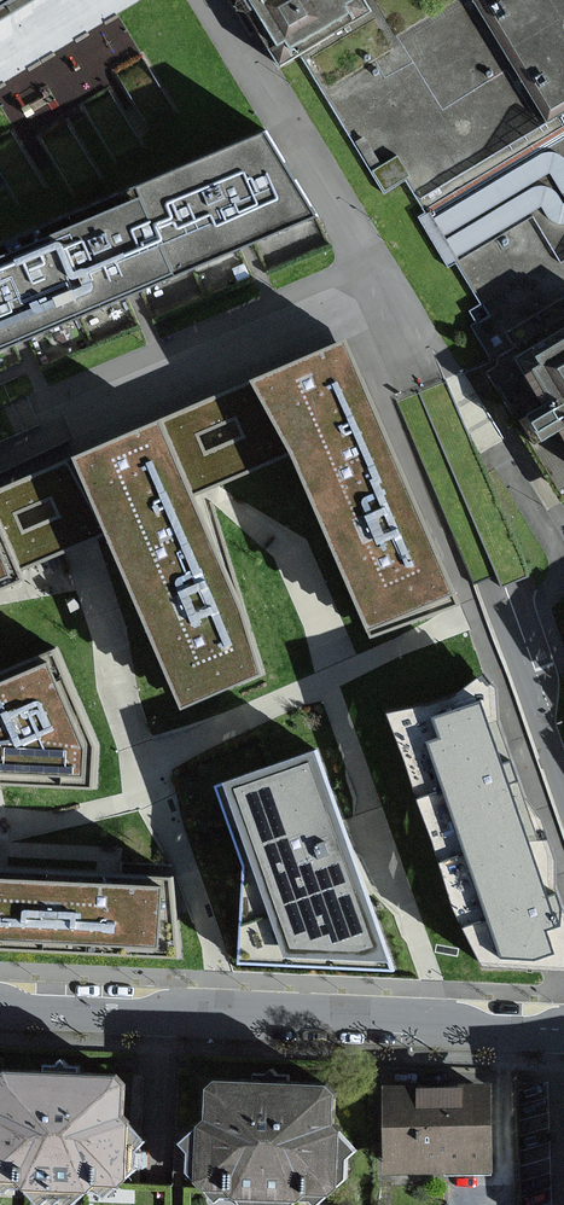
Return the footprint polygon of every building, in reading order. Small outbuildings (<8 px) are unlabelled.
[(15,0),(0,0),(0,9),(15,0)] [(240,1),(283,71),(298,62),(384,200),(408,184),(491,319),(472,331),(497,371),(484,380),(526,447),(561,504),(563,502),(563,0),(239,0),(240,1)] [(23,340),(134,291),(248,243),(327,209),(277,125),(0,243),(0,348),(23,340)] [(320,353),(251,383),(292,453),(371,636),(454,602),(431,550),(344,343),(320,353)] [(159,421),(173,457),(192,494),(213,486),(292,453),(251,383),(171,415),(159,421)] [(159,421),(76,457),(103,533),(180,707),(263,675),(247,635),(217,557),(192,494),(173,457),(159,421)] [(0,493),(0,532),(16,574),(73,547),(103,533),(76,457),(31,476),(0,493)] [(16,574),(0,532),(0,580),(16,574)] [(55,656),(0,684),(0,777),(93,786),(97,747),(55,656)] [(483,677),(471,687),(438,698),(392,715),(462,905),(484,968),(563,971),(563,902),(498,727),(483,677)] [(227,783),(253,858),(248,959),(398,964),(326,750),(227,783)] [(179,956),(169,878),(106,878),(0,876),(0,947),(179,956)] [(132,1074),(5,1070),(1,1190),(128,1194),(132,1074)] [(350,1086),(215,1078),(209,1185),(343,1193),(350,1086)] [(494,1087),(384,1087),(384,1175),(493,1175),(494,1087)]
